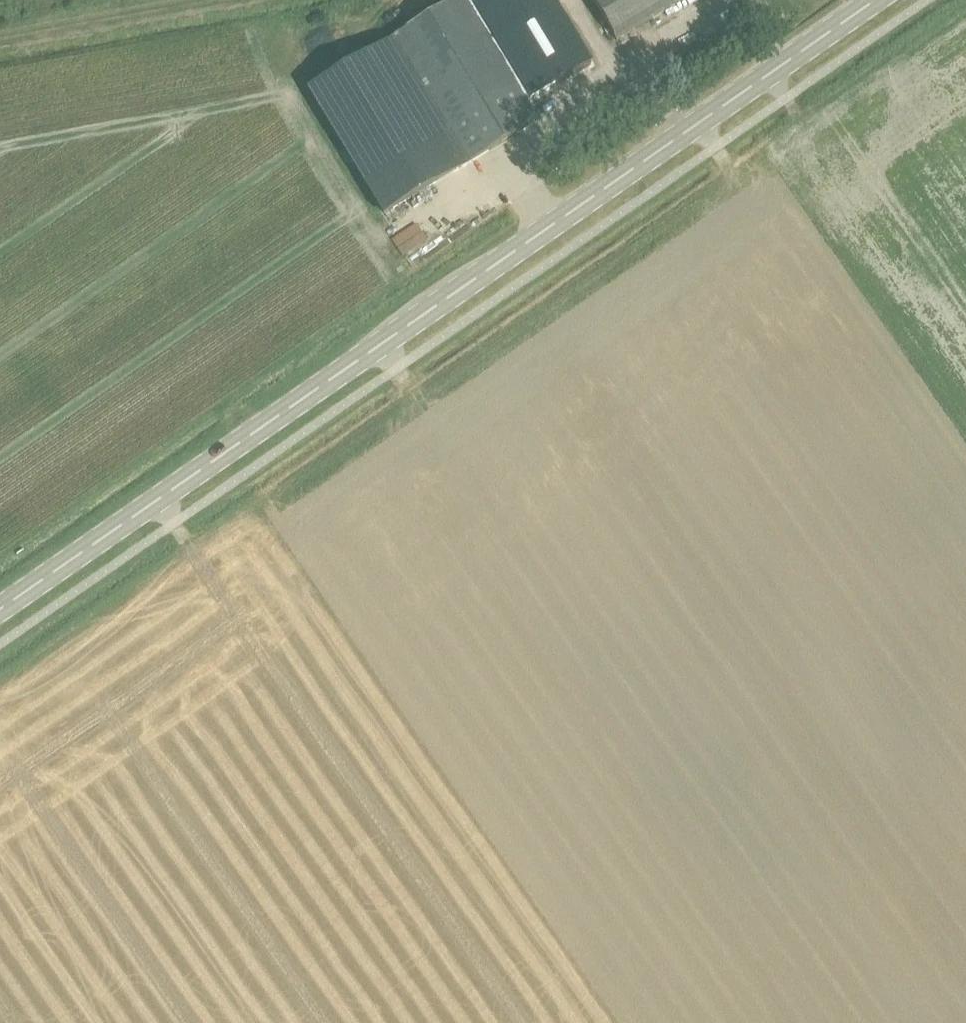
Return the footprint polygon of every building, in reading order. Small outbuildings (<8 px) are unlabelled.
[(530,101),(543,93),(555,86),(592,64),(590,60),(580,44),(571,28),(554,0),(469,0),(530,101)] [(685,0),(593,0),(617,41),(685,0)] [(465,1),(311,94),(384,215),(538,122),(465,1)] [(660,46),(667,58),(678,52),(671,39),(660,46)]
